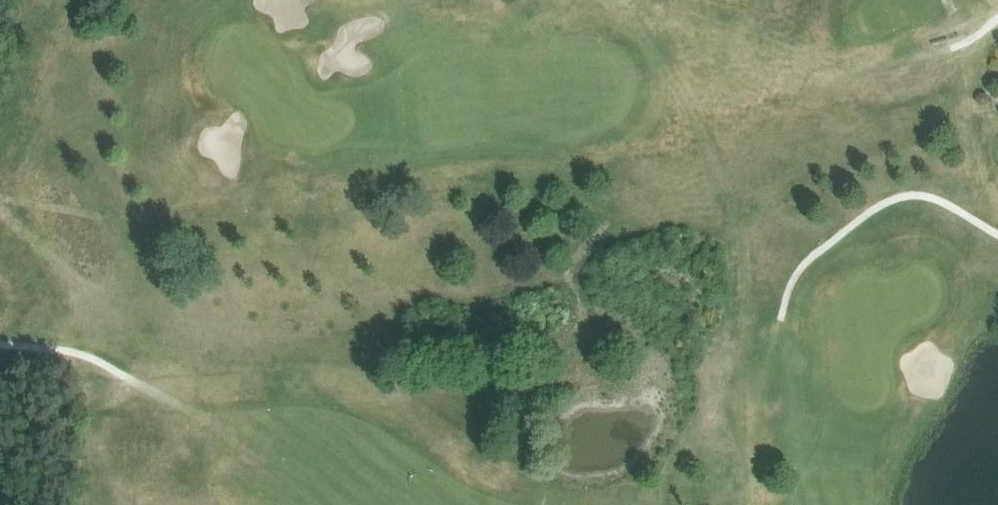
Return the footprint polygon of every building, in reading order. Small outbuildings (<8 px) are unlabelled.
[(979,92),(975,96),(976,102),(980,105),(985,105),(989,101),(988,96),(984,92),(979,92)]
